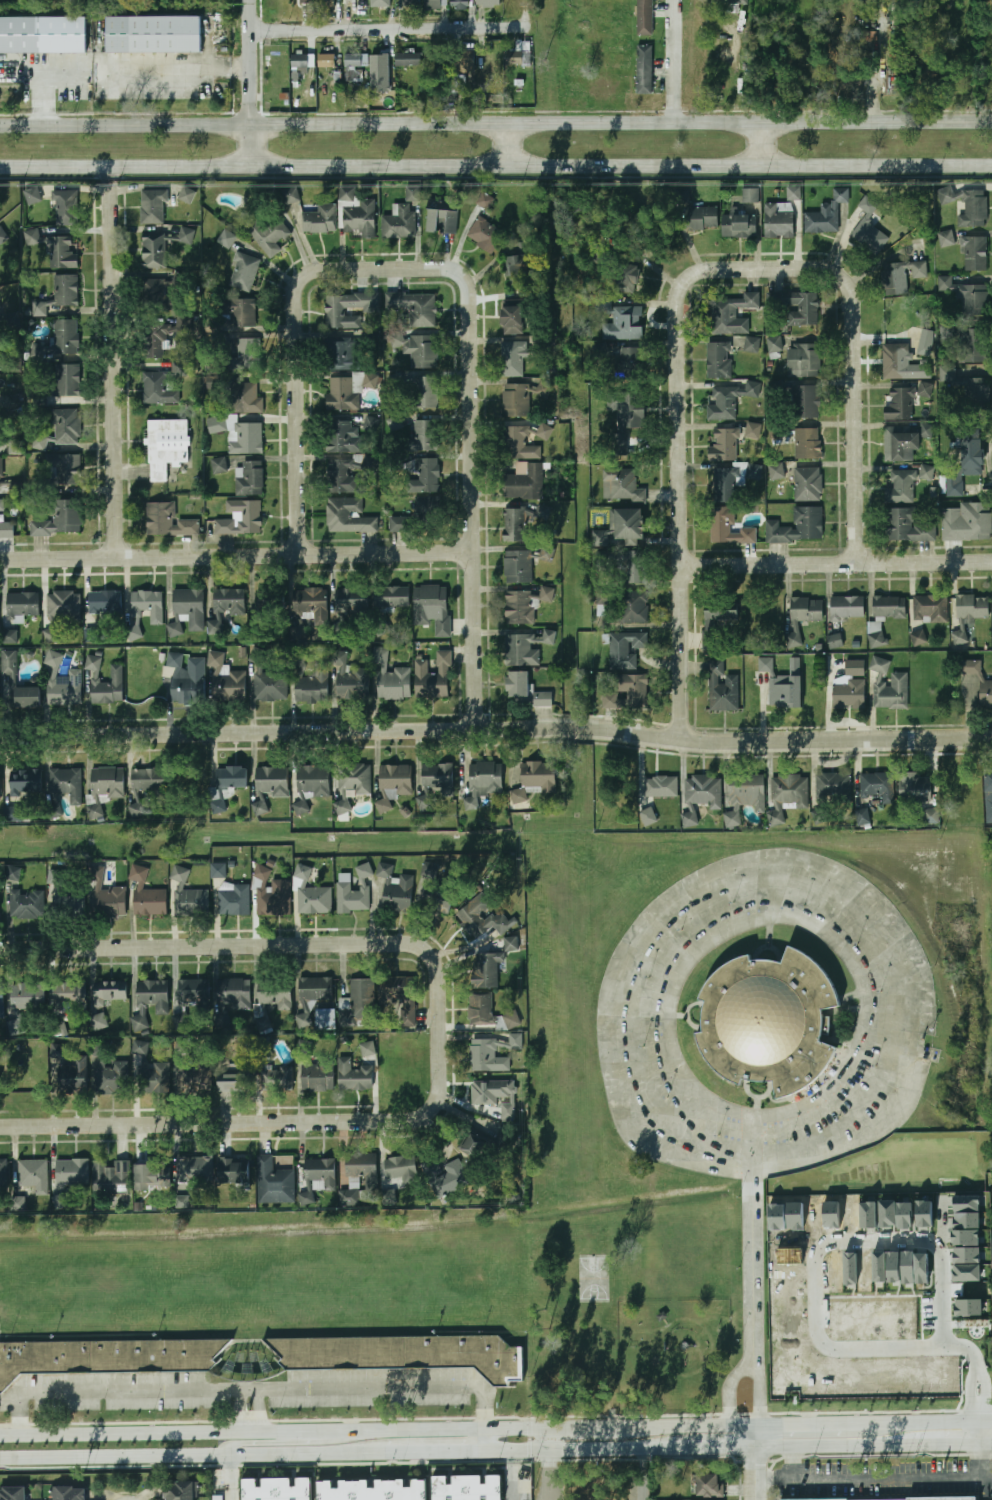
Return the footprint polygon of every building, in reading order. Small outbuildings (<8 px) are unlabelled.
[(317,9),(334,9),(334,0),(317,0),(317,9)] [(367,0),(350,0),(349,7),(366,8),(367,0)] [(421,9),(421,0),(403,0),(403,9),(421,9)] [(442,10),(442,0),(424,0),(424,9),(442,10)] [(451,9),(469,9),(469,0),(451,0),(451,9)] [(653,35),(653,0),(637,0),(637,35),(653,35)] [(726,13),(740,13),(740,4),(749,4),(749,0),(726,0),(726,13)] [(106,17),(202,16),(202,53),(106,53),(106,17)] [(0,17),(0,54),(87,53),(87,17),(0,17)] [(652,46),(637,46),(637,93),(652,94),(652,46)] [(389,66),(388,49),(372,49),(372,67),(389,66)] [(395,66),(419,66),(419,49),(395,49),(395,66)] [(452,65),(474,65),(474,50),(452,50),(452,65)] [(502,50),(485,50),(485,64),(502,64),(502,50)] [(529,65),(528,50),(505,51),(506,66),(529,65)] [(308,53),(290,53),(290,67),(308,67),(308,53)] [(317,67),(334,67),(334,54),(317,54),(317,67)] [(366,54),(345,54),(345,81),(353,81),(353,67),(366,67),(366,54)] [(340,232),(361,232),(361,239),(375,239),(375,199),(354,199),(354,186),(339,187),(340,232)] [(788,186),(788,200),(802,200),(802,186),(788,186)] [(190,202),(194,191),(184,187),(180,199),(190,202)] [(283,190),(286,205),(301,201),(298,187),(283,190)] [(406,199),(417,199),(417,187),(406,187),(406,199)] [(27,203),(39,201),(37,188),(25,190),(27,203)] [(744,204),(760,203),(760,188),(743,189),(744,204)] [(805,232),(838,232),(838,202),(848,202),(848,188),(833,188),(833,203),(819,203),(819,212),(805,212),(805,232)] [(987,227),(986,190),(953,191),(953,188),(938,188),(938,203),(964,203),(965,215),(957,215),(958,228),(987,227)] [(54,226),(77,226),(77,189),(54,189),(54,226)] [(688,189),(680,190),(683,203),(691,201),(688,189)] [(141,223),(166,223),(166,190),(141,190),(141,223)] [(477,203),(488,210),(495,199),(484,191),(477,203)] [(849,218),(857,224),(849,236),(878,255),(889,237),(873,227),(880,217),(872,212),(878,203),(864,194),(849,218)] [(458,200),(427,200),(426,232),(457,233),(458,200)] [(765,237),(794,237),(794,202),(765,202),(765,237)] [(335,232),(335,204),(303,204),(304,232),(335,232)] [(381,216),(381,237),(414,237),(414,204),(392,204),(392,216),(381,216)] [(717,207),(686,208),(687,230),(717,229),(717,207)] [(277,243),(290,233),(274,214),(265,222),(255,210),(240,222),(270,258),(282,249),(277,243)] [(465,236),(491,254),(505,233),(479,215),(465,236)] [(757,215),(722,215),(722,237),(757,237),(757,215)] [(1,225),(0,226),(0,245),(10,238),(1,225)] [(195,229),(180,226),(177,242),(191,245),(195,229)] [(216,241),(228,249),(236,237),(225,229),(216,241)] [(941,248),(956,245),(953,229),(937,233),(941,248)] [(142,268),(165,268),(165,233),(142,233),(142,268)] [(76,268),(76,237),(48,237),(48,268),(76,268)] [(987,237),(963,237),(963,271),(987,271),(987,237)] [(260,261),(239,254),(228,285),(249,293),(260,261)] [(504,257),(510,287),(530,284),(525,254),(504,257)] [(593,266),(616,270),(612,290),(634,294),(640,262),(596,254),(593,266)] [(911,262),(911,278),(927,278),(927,262),(911,262)] [(906,295),(907,264),(881,263),(880,295),(906,295)] [(78,306),(78,275),(53,275),(53,301),(33,301),(32,316),(48,316),(48,306),(78,306)] [(141,311),(173,311),(173,279),(141,279),(141,311)] [(961,317),(986,317),(986,281),(938,281),(938,293),(961,294),(961,317)] [(710,297),(710,335),(733,335),(733,309),(759,309),(759,292),(743,292),(743,297),(710,297)] [(787,326),(817,326),(818,293),(766,292),(765,308),(787,308),(787,326)] [(325,329),(362,328),(361,313),(378,313),(378,293),(324,294),(325,329)] [(436,293),(385,293),(384,308),(408,308),(408,327),(435,327),(436,293)] [(254,298),(224,298),(224,326),(254,326),(254,298)] [(602,323),(602,340),(642,340),(642,307),(611,307),(611,298),(595,298),(595,314),(610,314),(610,323),(602,323)] [(922,306),(890,305),(888,338),(916,339),(917,331),(921,331),(922,306)] [(502,335),(523,335),(523,306),(502,306),(502,335)] [(18,328),(16,314),(4,315),(5,329),(18,328)] [(77,320),(52,320),(52,345),(32,345),(32,354),(77,354),(77,320)] [(143,325),(143,358),(166,358),(166,325),(143,325)] [(958,363),(985,363),(985,329),(958,329),(958,363)] [(402,337),(401,333),(388,333),(389,347),(402,347),(403,354),(409,354),(409,369),(438,368),(437,335),(402,337)] [(760,352),(761,337),(746,336),(745,352),(760,352)] [(327,337),(327,369),(362,369),(362,337),(327,337)] [(780,352),(780,337),(768,337),(768,352),(780,352)] [(235,370),(260,370),(260,338),(235,338),(235,370)] [(524,341),(500,341),(500,377),(524,377),(524,341)] [(730,343),(707,343),(707,379),(730,379),(730,343)] [(820,378),(820,344),(787,344),(787,378),(820,378)] [(883,380),(906,380),(906,344),(883,344),(883,380)] [(617,380),(642,380),(642,347),(617,347),(617,380)] [(79,397),(79,366),(41,366),(41,383),(33,383),(33,406),(46,406),(46,397),(79,397)] [(940,367),(940,381),(955,381),(955,367),(940,367)] [(142,404),(177,404),(177,390),(167,390),(167,372),(142,372),(142,404)] [(378,389),(378,373),(351,373),(351,378),(327,377),(327,410),(360,411),(360,389),(378,389)] [(438,408),(438,377),(410,377),(410,408),(438,408)] [(957,378),(957,409),(989,409),(989,378),(957,378)] [(230,383),(230,413),(263,413),(263,398),(257,398),(257,383),(230,383)] [(502,418),(529,418),(529,384),(502,384),(502,418)] [(713,385),(712,420),(735,420),(736,397),(759,398),(759,386),(713,385)] [(920,395),(931,393),(930,385),(919,386),(920,395)] [(818,386),(792,386),(792,419),(818,419),(818,386)] [(914,421),(914,388),(890,388),(890,404),(884,404),(884,421),(914,421)] [(607,392),(607,411),(614,411),(614,456),(627,456),(627,429),(643,429),(643,392),(607,392)] [(80,409),(52,409),(52,444),(80,444),(80,409)] [(208,417),(210,433),(228,431),(226,415),(208,417)] [(380,418),(367,416),(364,428),(378,431),(380,418)] [(189,420),(147,420),(147,482),(167,482),(167,461),(189,461),(189,420)] [(324,421),(324,453),(361,453),(361,429),(352,429),(352,421),(324,421)] [(438,421),(408,421),(408,451),(438,451),(438,421)] [(262,424),(229,424),(229,453),(262,453),(262,424)] [(758,437),(757,425),(752,426),(753,432),(747,432),(747,438),(758,437)] [(540,459),(541,441),(549,441),(550,427),(503,426),(502,459),(540,459)] [(984,428),(962,428),(962,470),(984,470),(984,428)] [(711,461),(737,461),(737,429),(711,429),(711,461)] [(795,429),(795,459),(821,459),(821,429),(795,429)] [(883,459),(913,459),(913,450),(924,450),(924,429),(883,429),(883,459)] [(80,484),(80,455),(44,455),(44,470),(50,470),(50,484),(80,484)] [(211,461),(213,474),(226,472),(224,458),(211,461)] [(327,458),(327,493),(358,493),(358,458),(327,458)] [(407,459),(407,472),(418,472),(418,479),(404,479),(404,492),(439,492),(439,459),(407,459)] [(543,499),(543,462),(515,462),(515,476),(503,476),(503,499),(543,499)] [(263,496),(263,463),(235,463),(235,496),(263,496)] [(770,480),(785,479),(785,464),(769,465),(770,480)] [(760,479),(760,465),(748,465),(748,479),(760,479)] [(919,479),(932,480),(933,467),(920,466),(919,479)] [(713,467),(713,502),(738,502),(738,467),(713,467)] [(794,502),(821,502),(821,468),(794,468),(794,502)] [(884,504),(914,504),(914,468),(884,468),(884,504)] [(645,490),(636,490),(636,469),(603,469),(603,501),(645,501),(645,490)] [(964,476),(947,477),(947,497),(964,496),(964,476)] [(390,531),(441,530),(441,497),(413,497),(413,516),(389,517),(390,531)] [(327,498),(327,533),(378,533),(378,517),(362,517),(362,498),(327,498)] [(81,500),(49,500),(49,520),(30,520),(30,535),(82,534),(81,500)] [(0,501),(0,536),(13,536),(13,522),(2,522),(3,501),(0,501)] [(225,501),(225,519),(215,519),(215,534),(261,534),(261,501),(225,501)] [(991,541),(991,503),(959,502),(959,510),(942,510),(942,540),(991,541)] [(146,535),(199,535),(199,519),(174,520),(174,503),(146,503),(146,535)] [(713,544),(755,544),(755,528),(735,528),(735,507),(713,507),(713,544)] [(766,521),(766,542),(822,542),(822,507),(793,507),(793,527),(779,527),(779,521),(766,521)] [(503,542),(527,542),(527,508),(503,508),(503,542)] [(610,509),(610,530),(593,530),(593,546),(638,545),(638,539),(645,539),(644,509),(610,509)] [(936,541),(936,522),(918,522),(918,509),(887,509),(887,542),(936,541)] [(531,551),(504,551),(504,583),(531,583),(531,551)] [(645,551),(596,553),(597,573),(618,573),(618,585),(646,584),(645,551)] [(414,625),(434,625),(434,637),(449,637),(449,585),(413,586),(414,625)] [(409,608),(409,586),(375,586),(375,608),(409,608)] [(293,616),(312,615),(312,624),(325,623),(324,588),(293,589),(293,616)] [(187,632),(203,632),(203,589),(173,589),(173,631),(180,631),(180,623),(188,623),(187,632)] [(208,620),(208,633),(222,634),(222,614),(244,614),(244,589),(213,589),(213,620),(208,620)] [(260,589),(260,620),(280,620),(280,589),(260,589)] [(335,589),(335,614),(368,614),(368,589),(335,589)] [(46,591),(46,622),(79,622),(79,591),(46,591)] [(93,591),(93,616),(108,616),(108,625),(120,625),(120,591),(93,591)] [(131,617),(141,617),(141,610),(150,610),(150,624),(162,624),(162,591),(131,591),(131,617)] [(505,591),(505,625),(534,625),(534,591),(505,591)] [(647,591),(619,591),(619,623),(647,623),(647,591)] [(40,592),(8,593),(8,622),(25,622),(25,616),(40,615),(40,592)] [(598,604),(610,604),(610,593),(597,593),(598,604)] [(989,595),(957,596),(958,631),(953,631),(953,644),(967,644),(966,620),(989,619),(989,595)] [(947,622),(947,596),(913,596),(913,622),(947,622)] [(823,598),(791,597),(790,633),(786,633),(785,647),(800,647),(800,621),(822,621),(823,598)] [(864,618),(864,597),(831,597),(831,618),(864,618)] [(906,597),(872,597),(872,618),(906,618),(906,597)] [(703,650),(721,651),(721,622),(739,622),(739,605),(704,605),(703,650)] [(181,622),(167,624),(169,637),(184,635),(181,622)] [(46,641),(61,639),(59,628),(44,630),(46,641)] [(100,628),(85,629),(85,642),(100,642),(100,628)] [(915,647),(929,642),(924,629),(910,634),(915,647)] [(2,643),(15,643),(15,631),(2,631),(2,643)] [(638,670),(637,654),(630,654),(630,648),(649,648),(649,632),(611,633),(611,670),(638,670)] [(539,634),(505,634),(505,666),(539,666),(539,634)] [(829,648),(843,648),(842,634),(828,635),(829,648)] [(883,634),(869,634),(869,647),(883,647),(883,634)] [(410,700),(411,667),(388,667),(388,649),(374,648),(373,699),(410,700)] [(415,660),(415,697),(450,697),(450,651),(436,651),(436,673),(427,673),(427,660),(415,660)] [(203,672),(181,671),(181,652),(170,652),(170,697),(203,698),(203,672)] [(245,700),(245,671),(222,672),(222,652),(207,652),(208,668),(213,668),(214,700),(245,700)] [(122,665),(111,665),(111,681),(100,681),(100,656),(86,656),(86,670),(91,670),(91,704),(122,703),(122,665)] [(907,709),(907,673),(888,673),(889,658),(873,658),(873,709),(907,709)] [(801,679),(773,679),(774,659),(758,659),(758,672),(768,672),(768,708),(801,708),(801,679)] [(739,710),(739,675),(724,675),(724,660),(709,660),(709,710),(739,710)] [(864,660),(845,660),(845,676),(864,676),(864,660)] [(981,660),(960,660),(960,674),(981,674),(981,660)] [(297,668),(296,701),(327,702),(328,668),(297,668)] [(287,700),(287,669),(255,669),(255,700),(287,700)] [(370,698),(368,670),(335,672),(337,701),(370,698)] [(81,672),(47,672),(47,706),(81,706),(81,672)] [(529,672),(507,672),(507,698),(529,698),(529,672)] [(603,692),(603,708),(647,708),(647,675),(612,675),(612,692),(603,692)] [(979,680),(979,707),(991,707),(991,680),(979,680)] [(864,709),(864,681),(833,681),(833,709),(864,709)] [(14,707),(41,707),(41,687),(14,687),(14,707)] [(535,705),(551,705),(551,695),(535,695),(535,705)] [(469,762),(469,794),(502,794),(502,762),(469,762)] [(557,762),(522,762),(522,790),(512,790),(512,804),(527,804),(527,793),(557,793),(557,762)] [(370,794),(370,764),(338,764),(338,802),(336,802),(336,814),(348,814),(348,795),(370,794)] [(453,797),(453,764),(420,764),(420,811),(437,811),(437,797),(453,797)] [(411,765),(379,765),(380,811),(390,810),(389,797),(412,797),(411,765)] [(123,767),(90,768),(90,818),(101,818),(101,799),(124,799),(123,767)] [(214,767),(215,788),(209,788),(210,813),(224,812),(223,788),(248,788),(247,767),(214,767)] [(288,767),(256,767),(256,797),(288,797),(288,767)] [(297,767),(297,796),(329,796),(329,767),(297,767)] [(131,791),(165,789),(164,768),(130,770),(131,791)] [(49,769),(49,794),(69,794),(69,805),(80,805),(80,769),(49,769)] [(41,770),(10,770),(10,795),(41,795),(41,770)] [(815,773),(815,801),(851,801),(851,773),(815,773)] [(860,773),(860,796),(881,796),(881,804),(893,804),(893,773),(860,773)] [(930,774),(901,774),(901,802),(930,802),(930,774)] [(696,827),(696,804),(710,804),(710,809),(721,809),(721,775),(683,776),(684,827),(696,827)] [(764,812),(764,775),(729,775),(729,811),(725,811),(725,828),(740,827),(740,805),(754,805),(754,812),(764,812)] [(807,775),(770,775),(771,827),(784,826),(783,809),(807,809),(807,775)] [(644,777),(644,797),(677,797),(677,777),(644,777)] [(298,816),(311,811),(306,800),(293,805),(298,816)] [(267,812),(264,801),(252,804),(255,815),(267,812)] [(146,815),(144,803),(130,805),(132,818),(146,815)] [(659,822),(652,807),(640,812),(646,827),(659,822)] [(870,823),(869,809),(856,810),(857,825),(870,823)] [(940,809),(925,809),(925,824),(940,824),(940,809)] [(438,864),(425,862),(423,876),(436,877),(438,864)] [(223,864),(211,865),(212,877),(224,876),(223,864)] [(411,908),(413,886),(391,885),(392,865),(378,864),(377,877),(385,877),(383,907),(411,908)] [(189,871),(175,865),(169,879),(183,885),(189,871)] [(22,867),(5,866),(5,880),(21,881),(22,867)] [(167,915),(167,890),(144,889),(144,867),(133,867),(133,915),(167,915)] [(64,870),(49,870),(48,884),(63,884),(64,870)] [(290,916),(290,879),(267,879),(267,916),(290,916)] [(422,903),(448,912),(455,890),(430,881),(422,903)] [(351,889),(351,882),(337,882),(337,913),(368,913),(368,889),(351,889)] [(219,916),(248,916),(248,884),(219,884),(219,916)] [(62,916),(87,916),(87,887),(62,887),(62,916)] [(126,917),(126,888),(94,888),(94,917),(126,917)] [(332,888),(298,888),(298,914),(332,914),(332,888)] [(208,890),(176,890),(176,914),(208,915),(208,890)] [(10,891),(10,919),(44,919),(44,891),(10,891)] [(502,911),(489,922),(500,935),(513,924),(502,911)] [(517,949),(515,937),(504,939),(506,951),(517,949)] [(747,1081),(745,1086),(732,1081),(721,1073),(711,1062),(704,1050),(700,1036),(706,1035),(704,1024),(705,1014),(708,1004),(703,1000),(711,985),(723,973),(737,963),(753,956),(754,962),(770,962),(785,965),(793,948),(811,957),(826,971),(838,988),(844,1007),(826,1011),(827,1027),(824,1042),(841,1050),(831,1068),(817,1082),(800,1093),(781,1099),(778,1083),(763,1084),(747,1081)] [(473,989),(499,988),(499,954),(472,954),(473,989)] [(332,977),(299,977),(299,1000),(332,1000),(332,977)] [(378,977),(378,999),(401,999),(401,1026),(415,1026),(415,977),(378,977)] [(249,978),(217,978),(217,1003),(231,1003),(231,1011),(249,1011),(249,978)] [(209,979),(178,979),(178,1005),(209,1005),(209,979)] [(258,979),(258,1004),(291,1004),(291,979),(258,979)] [(373,979),(349,979),(349,999),(338,999),(338,1025),(373,1025),(373,979)] [(169,1009),(169,980),(137,980),(137,1009),(169,1009)] [(128,981),(95,981),(95,1001),(127,1002),(128,981)] [(10,983),(11,1021),(7,1021),(7,1034),(24,1034),(23,1009),(45,1009),(44,983),(10,983)] [(87,983),(53,983),(53,1011),(87,1011),(87,983)] [(491,995),(469,995),(469,1024),(491,1024),(491,995)] [(315,1009),(315,1029),(334,1029),(334,1009),(315,1009)] [(94,1031),(109,1027),(105,1012),(90,1017),(94,1031)] [(187,1013),(173,1015),(175,1029),(189,1027),(187,1013)] [(134,1032),(150,1029),(147,1014),(131,1017),(134,1032)] [(469,1039),(469,1071),(508,1071),(508,1057),(495,1057),(496,1039),(469,1039)] [(168,1093),(170,1063),(147,1062),(148,1041),(137,1041),(134,1092),(168,1093)] [(175,1056),(188,1056),(188,1042),(176,1042),(175,1056)] [(361,1043),(361,1055),(374,1054),(373,1042),(361,1043)] [(87,1093),(87,1050),(69,1051),(68,1045),(50,1045),(51,1093),(87,1093)] [(339,1058),(339,1089),(373,1089),(373,1067),(350,1067),(350,1058),(339,1058)] [(96,1093),(126,1093),(126,1060),(96,1060),(96,1093)] [(211,1077),(199,1060),(180,1075),(192,1091),(211,1077)] [(233,1061),(214,1076),(229,1095),(248,1080),(233,1061)] [(333,1090),(333,1061),(302,1061),(302,1090),(333,1090)] [(291,1069),(258,1069),(258,1089),(291,1089),(291,1069)] [(496,1097),(512,1098),(512,1080),(471,1080),(471,1105),(496,1105),(496,1097)] [(513,1102),(501,1102),(501,1118),(513,1118),(513,1102)] [(459,1147),(476,1159),(489,1139),(472,1127),(459,1147)] [(345,1153),(345,1176),(376,1176),(376,1153),(345,1153)] [(294,1202),(294,1169),(272,1169),(272,1155),(257,1155),(257,1202),(294,1202)] [(402,1184),(416,1182),(414,1156),(384,1158),(385,1178),(402,1177),(402,1184)] [(421,1163),(436,1198),(470,1183),(459,1158),(440,1166),(436,1157),(421,1163)] [(176,1182),(210,1182),(210,1158),(176,1158),(176,1182)] [(249,1158),(217,1158),(217,1182),(249,1182),(249,1158)] [(88,1159),(55,1159),(55,1185),(88,1185),(88,1159)] [(304,1181),(312,1181),(312,1189),(334,1189),(334,1159),(304,1159),(304,1181)] [(8,1186),(8,1160),(0,1160),(0,1186),(8,1186)] [(18,1161),(18,1186),(35,1186),(35,1193),(47,1193),(47,1161),(18,1161)] [(93,1161),(93,1193),(129,1193),(129,1161),(93,1161)] [(134,1164),(134,1184),(163,1184),(163,1164),(134,1164)] [(302,1206),(315,1203),(313,1191),(300,1194),(302,1206)] [(25,1211),(26,1196),(12,1196),(12,1211),(25,1211)] [(493,1385),(508,1385),(508,1380),(521,1380),(521,1346),(508,1346),(497,1335),(261,1338),(281,1358),(278,1362),(285,1369),(474,1367),(493,1385)] [(1,1392),(0,1392),(0,1342),(231,1338),(211,1359),(215,1362),(208,1370),(19,1373),(1,1392)] [(697,1497),(722,1497),(722,1474),(697,1474),(697,1497)] [(502,1475),(433,1477),(433,1499),(503,1499),(502,1475)] [(312,1478),(242,1478),(243,1499),(312,1499),(312,1478)] [(521,1478),(521,1499),(530,1499),(530,1478),(521,1478)] [(427,1479),(317,1481),(317,1499),(427,1499),(427,1479)] [(196,1482),(166,1482),(166,1499),(196,1499),(196,1482)] [(26,1487),(0,1487),(0,1499),(26,1499),(26,1487)] [(86,1487),(56,1487),(56,1499),(86,1499),(86,1487)]
